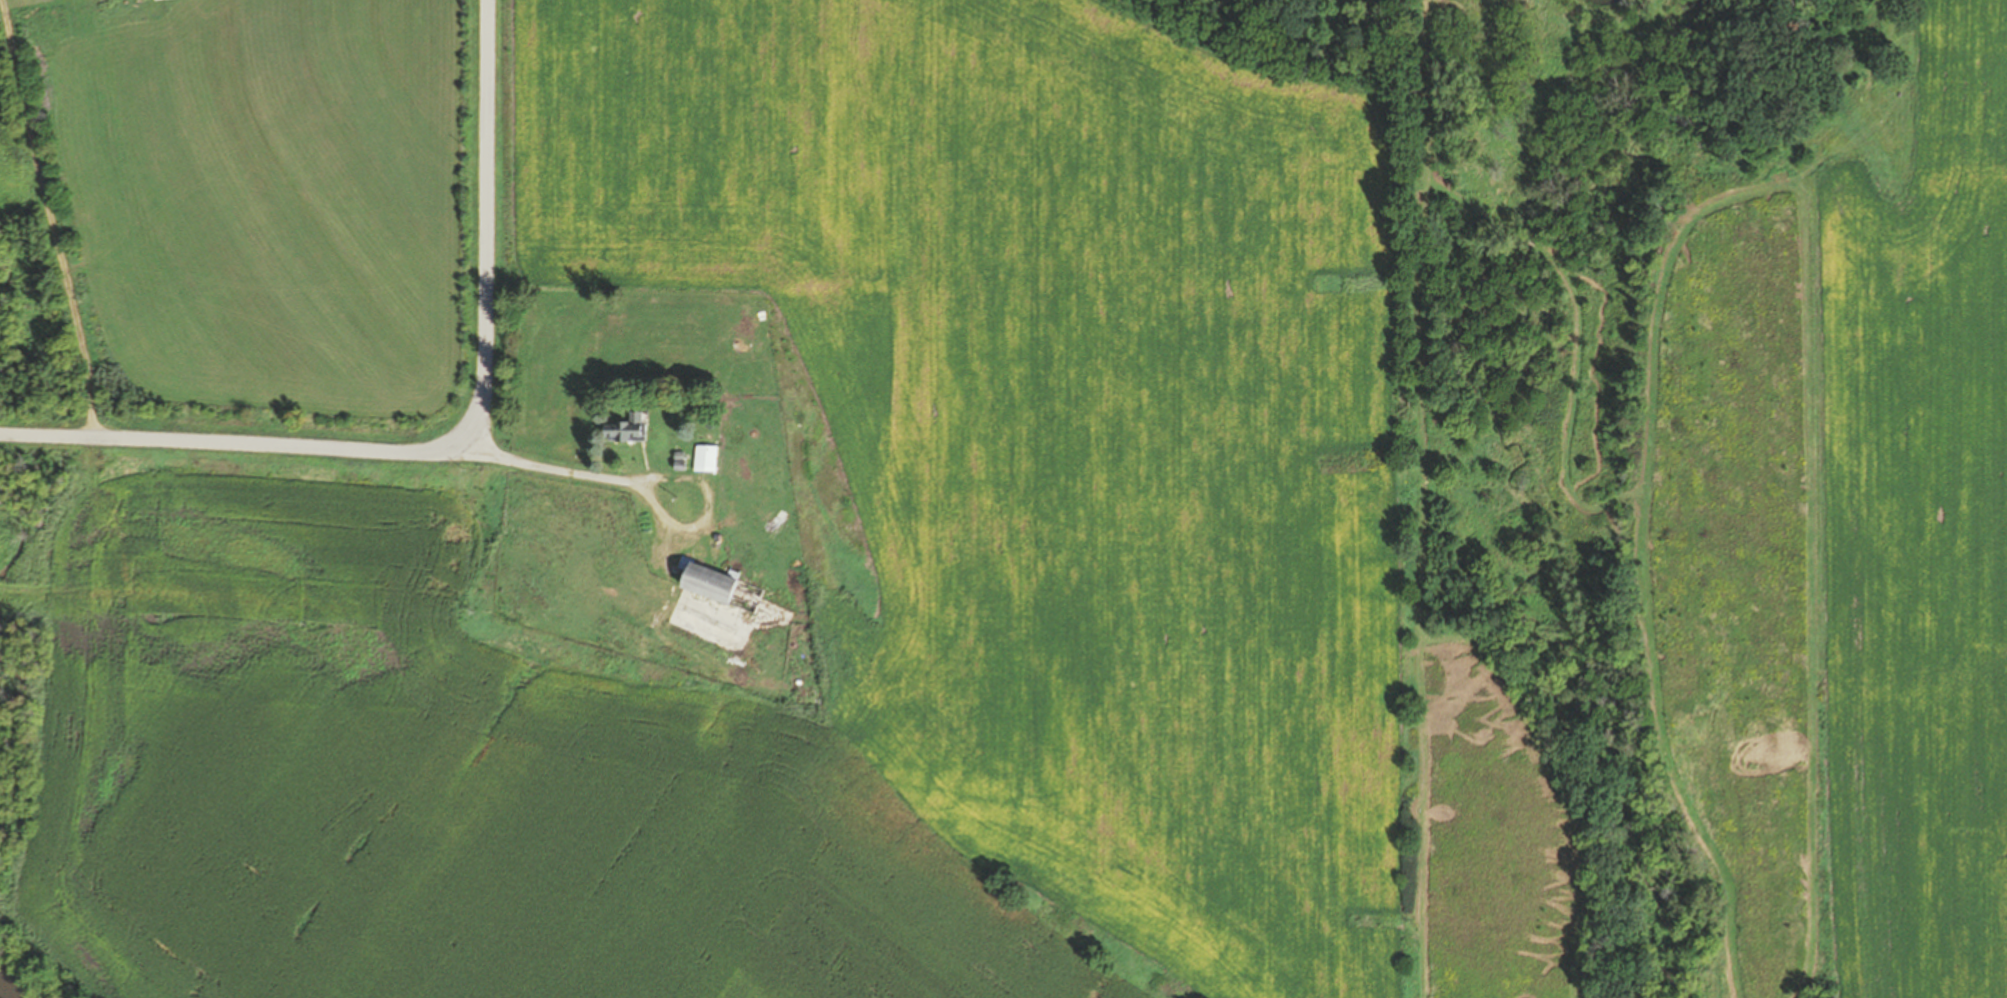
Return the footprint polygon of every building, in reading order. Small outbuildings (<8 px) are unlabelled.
[(630,424),(602,424),(602,441),(644,441),(644,411),(630,411),(630,424)] [(756,614),(764,587),(685,563),(676,590),(756,614)] [(677,625),(702,638),(710,622),(685,609),(677,625)]
